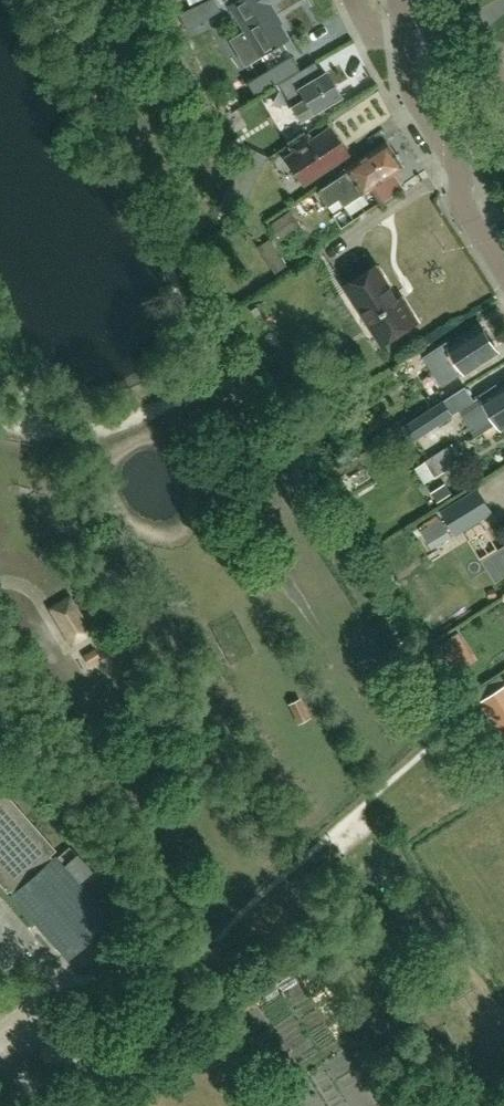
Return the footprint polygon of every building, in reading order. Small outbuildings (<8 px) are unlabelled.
[(214,0),(210,0),(178,14),(187,30),(220,11),(214,0)] [(288,40),(273,15),(276,14),(270,4),(277,0),(239,0),(230,5),(245,30),(229,40),(245,66),(278,46),(288,40)] [(280,73),(297,62),(287,46),(270,57),(280,73)] [(299,89),(305,99),(293,107),(301,121),(342,97),(327,72),(299,89)] [(291,147),(293,150),(282,157),(301,184),(347,153),(332,130),(313,143),(309,136),(291,147)] [(346,168),(348,172),(319,191),(329,206),(340,199),(344,206),(363,194),(404,167),(401,163),(402,159),(398,154),(394,153),(387,142),(346,168)] [(267,262),(274,273),(286,266),(279,254),(267,262)] [(400,300),(378,266),(346,286),(383,344),(418,322),(403,299),(400,300)] [(445,378),(449,375),(452,379),(465,370),(467,373),(499,352),(482,326),(450,347),(453,352),(440,361),(428,368),(437,383),(423,393),(432,407),(455,393),(445,378)] [(477,436),(498,422),(502,429),(503,428),(503,386),(500,388),(497,385),(481,395),(482,395),(460,409),(477,436)] [(416,421),(425,435),(453,417),(444,403),(416,421)] [(453,444),(427,460),(437,475),(462,459),(453,444)] [(493,514),(478,488),(440,511),(455,536),(493,514)] [(492,555),(483,561),(497,583),(503,579),(503,574),(492,555)] [(92,632),(71,597),(68,597),(49,608),(49,611),(70,646),(72,647),(92,634),(92,632)] [(480,703),(503,739),(503,687),(480,703)] [(300,698),(288,704),(298,725),(311,718),(300,698)] [(7,893),(9,891),(12,895),(10,897),(34,924),(65,960),(101,929),(110,921),(78,884),(64,868),(56,859),(55,857),(52,860),(49,856),(55,851),(14,804),(0,788),(0,886),(7,893)]
